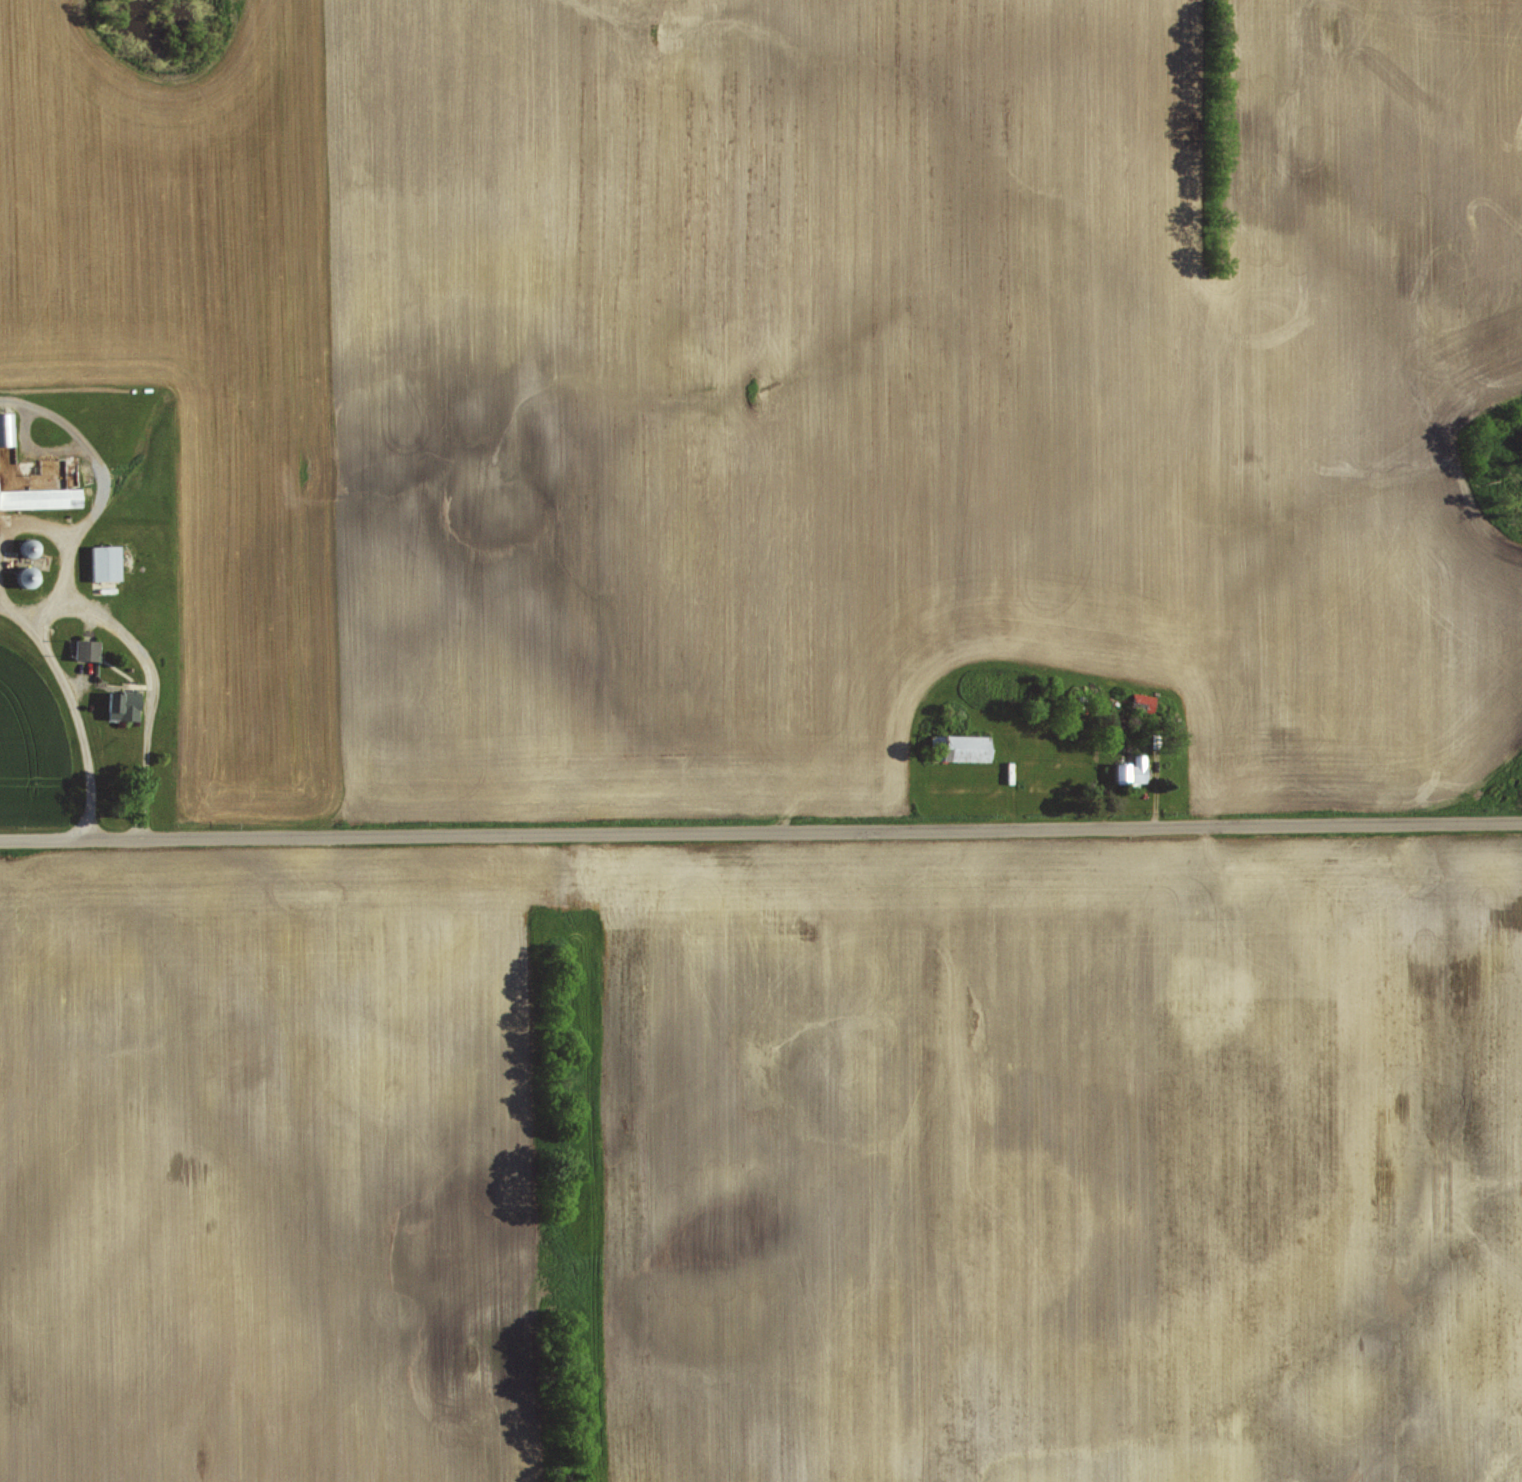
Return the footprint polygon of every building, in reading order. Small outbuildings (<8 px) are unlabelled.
[(0,410),(0,444),(14,444),(13,410),(0,410)] [(81,505),(81,486),(0,488),(0,507),(81,505)] [(117,543),(89,544),(90,579),(118,578),(117,543)] [(99,658),(99,638),(74,638),(74,658),(99,658)] [(107,688),(106,717),(138,718),(139,689),(107,688)] [(1128,706),(1150,711),(1153,695),(1131,690),(1128,706)] [(986,734),(928,733),(928,745),(932,745),(932,759),(986,760),(986,734)] [(1111,781),(1142,782),(1143,753),(1130,752),(1130,762),(1112,762),(1111,781)]
